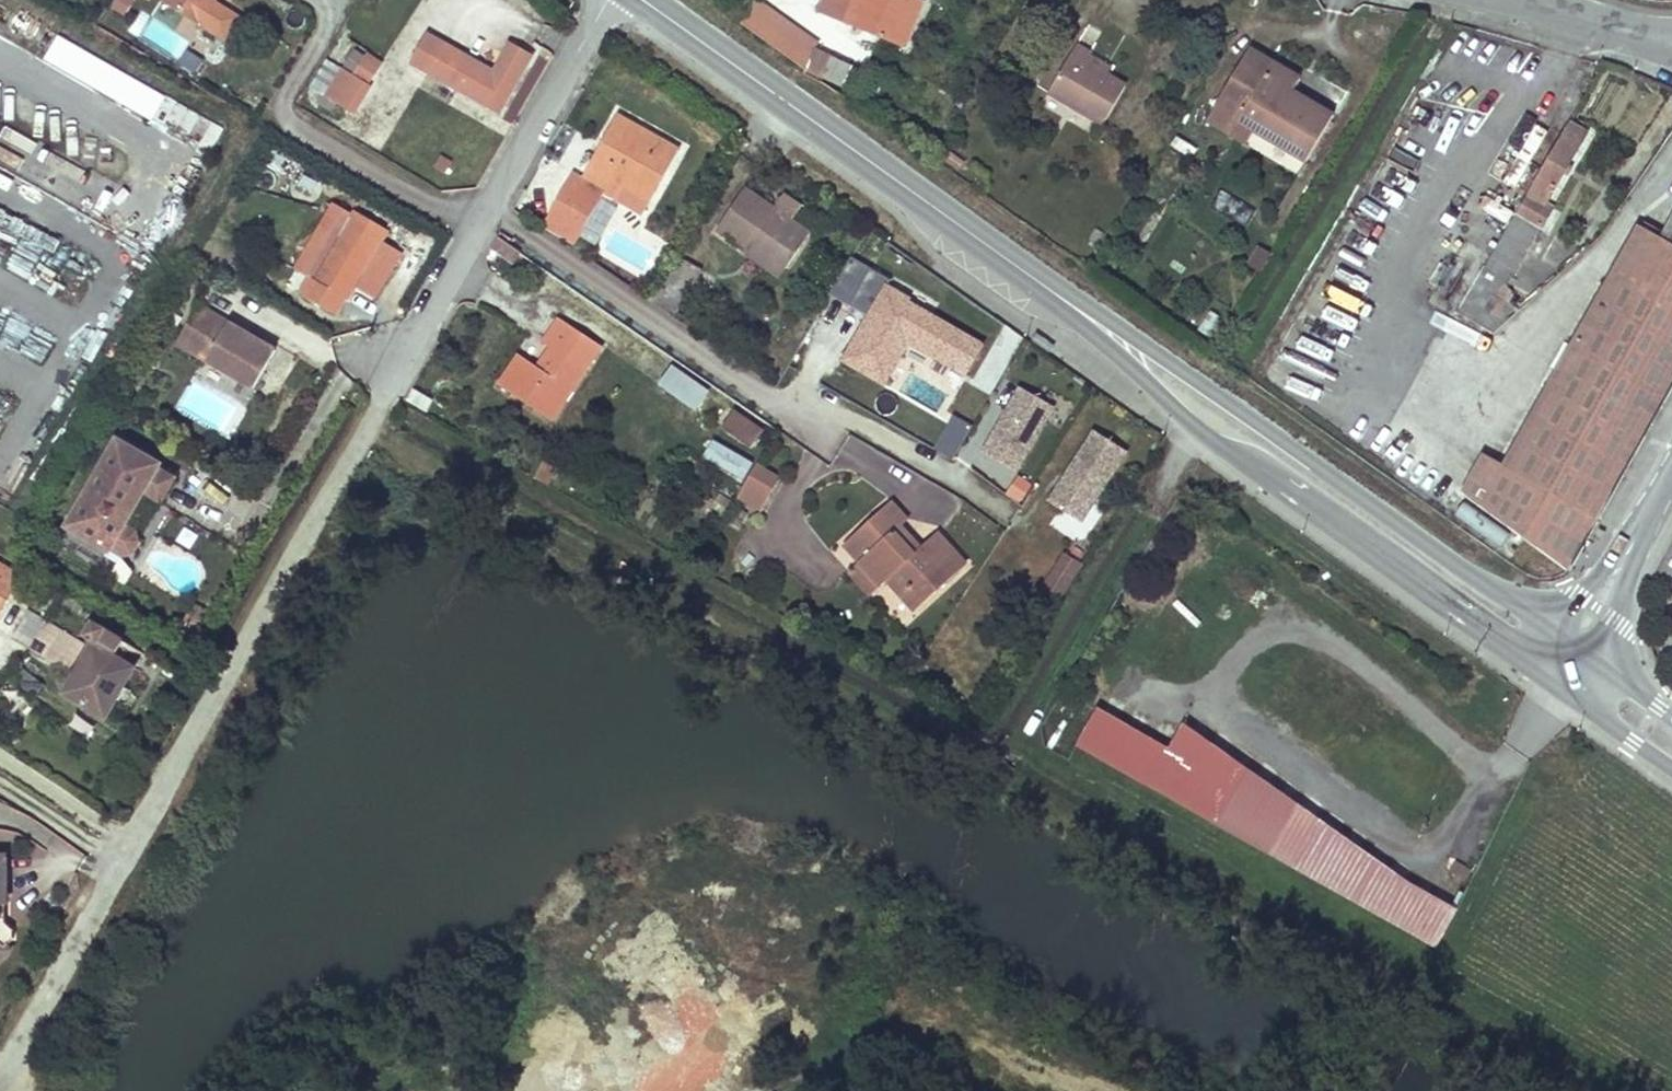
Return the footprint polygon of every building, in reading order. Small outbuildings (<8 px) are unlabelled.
[(216,0),(171,0),(203,21),(216,0)] [(921,0),(853,0),(845,22),(906,47),(924,2),(921,0)] [(222,7),(215,2),(203,21),(210,25),(222,7)] [(1366,41),(1364,31),(1356,32),(1359,43),(1366,41)] [(170,42),(160,35),(154,44),(164,51),(170,42)] [(495,76),(428,38),(414,63),(499,113),(530,58),(511,47),(495,76)] [(1076,45),(1048,93),(1102,125),(1125,86),(1105,74),(1084,62),(1090,53),(1076,45)] [(851,67),(816,49),(805,70),(804,74),(820,81),(823,76),(842,86),(851,67)] [(1243,62),(1265,75),(1272,62),(1250,49),(1243,62)] [(1111,65),(1090,53),(1084,62),(1105,74),(1111,65)] [(1243,62),(1216,107),(1239,121),(1242,116),(1258,126),(1256,131),(1307,160),(1333,116),(1293,92),(1300,79),(1272,62),(1265,75),(1243,62)] [(330,85),(326,81),(319,90),(324,93),(325,96),(348,111),(366,83),(342,67),(330,85)] [(572,174),(543,227),(575,244),(604,193),(616,200),(623,188),(628,180),(648,193),(656,179),(661,181),(678,150),(652,135),(617,115),(581,179),(572,174)] [(1233,133),(1248,143),(1256,131),(1258,126),(1242,116),(1239,121),(1233,133)] [(1568,125),(1495,250),(1512,260),(1519,264),(1552,207),(1545,202),(1585,135),(1568,125)] [(656,128),(652,135),(678,150),(682,143),(656,128)] [(450,163),(442,158),(437,167),(445,172),(450,163)] [(643,215),(661,181),(656,179),(648,193),(628,180),(623,188),(616,200),(643,215)] [(716,229),(747,251),(750,246),(783,269),(808,234),(745,189),(716,229)] [(389,229),(354,209),(314,277),(347,298),(359,279),(362,273),(374,253),(389,229)] [(1663,239),(1671,244),(1671,223),(1663,239)] [(1671,389),(1671,244),(1663,239),(1638,225),(1502,465),(1483,455),(1463,492),(1569,569),(1576,559),(1671,389)] [(518,252),(496,236),(491,246),(512,260),(518,252)] [(783,269),(750,246),(747,251),(744,255),(778,278),(783,269)] [(1512,260),(1495,250),(1458,311),(1474,321),(1512,260)] [(362,273),(359,279),(367,283),(382,258),(374,253),(362,273)] [(885,289),(848,355),(888,377),(909,338),(967,369),(982,342),(885,289)] [(201,305),(178,344),(255,389),(277,350),(201,305)] [(519,354),(499,384),(550,419),(600,345),(562,319),(544,344),(550,348),(537,367),(519,354)] [(671,362),(657,385),(697,409),(711,386),(671,362)] [(1014,473),(1052,408),(1019,389),(982,454),(1014,473)] [(757,425),(737,411),(727,426),(746,440),(757,425)] [(949,412),(934,451),(956,459),(971,420),(949,412)] [(1080,523),(1125,452),(1093,432),(1048,502),(1080,523)] [(743,478),(753,459),(713,437),(703,455),(743,478)] [(120,441),(73,526),(126,555),(138,551),(145,539),(142,527),(128,520),(145,489),(166,501),(180,474),(120,441)] [(780,481),(757,468),(745,487),(768,501),(780,481)] [(768,501),(745,487),(742,494),(764,507),(768,501)] [(749,499),(742,494),(737,500),(744,505),(749,499)] [(891,502),(884,508),(899,525),(906,519),(891,502)] [(899,525),(884,508),(843,545),(859,563),(880,587),(887,581),(915,611),(961,568),(949,555),(953,551),(937,534),(921,548),(899,525)] [(965,564),(953,551),(949,555),(961,568),(965,564)] [(880,587),(859,563),(850,572),(871,595),(880,587)] [(0,564),(0,610),(21,576),(0,564)] [(29,607),(17,598),(0,621),(0,629),(8,635),(29,607)] [(76,640),(31,612),(15,638),(61,666),(76,640)] [(124,640),(95,623),(87,635),(98,641),(68,693),(107,715),(134,667),(115,655),(124,640)] [(990,710),(977,700),(971,708),(984,718),(990,710)] [(1214,820),(1244,765),(1179,721),(1165,745),(1093,705),(1073,742),(1214,820)] [(10,950),(6,947),(14,939),(13,933),(4,924),(0,924),(0,961),(10,950)]
